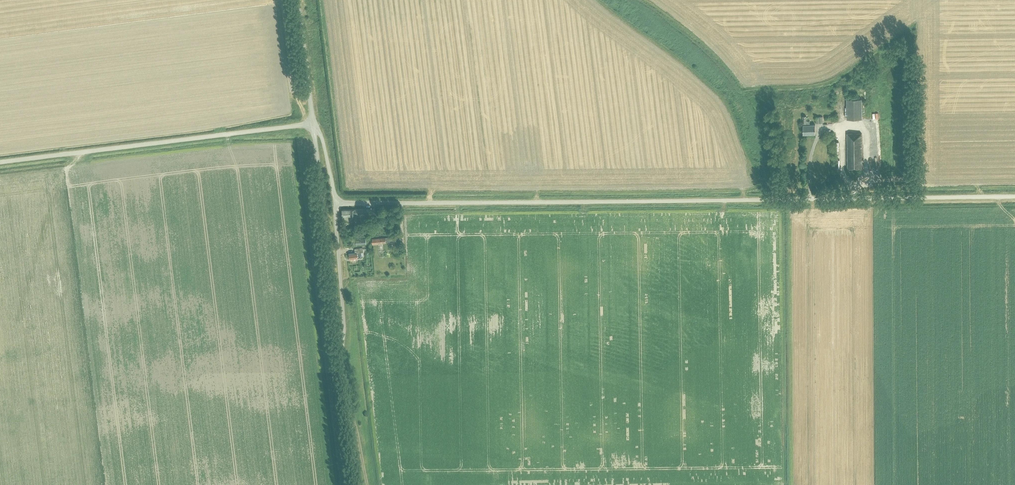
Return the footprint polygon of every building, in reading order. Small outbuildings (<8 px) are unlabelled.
[(862,119),(862,99),(847,99),(847,119),(862,119)] [(803,134),(816,134),(815,124),(810,124),(810,121),(807,121),(806,116),(803,116),(803,134)] [(848,133),(848,169),(862,169),(862,133),(848,133)] [(355,218),(355,219),(359,219),(359,216),(375,215),(375,208),(366,209),(364,210),(364,209),(355,209),(355,217),(355,218)] [(355,217),(355,209),(354,209),(342,210),(342,216),(350,216),(350,221),(355,221),(355,219),(355,218),(355,217)] [(356,253),(349,253),(350,259),(352,258),(352,260),(355,260),(355,258),(362,257),(362,252),(364,252),(363,248),(355,249),(356,253)]
